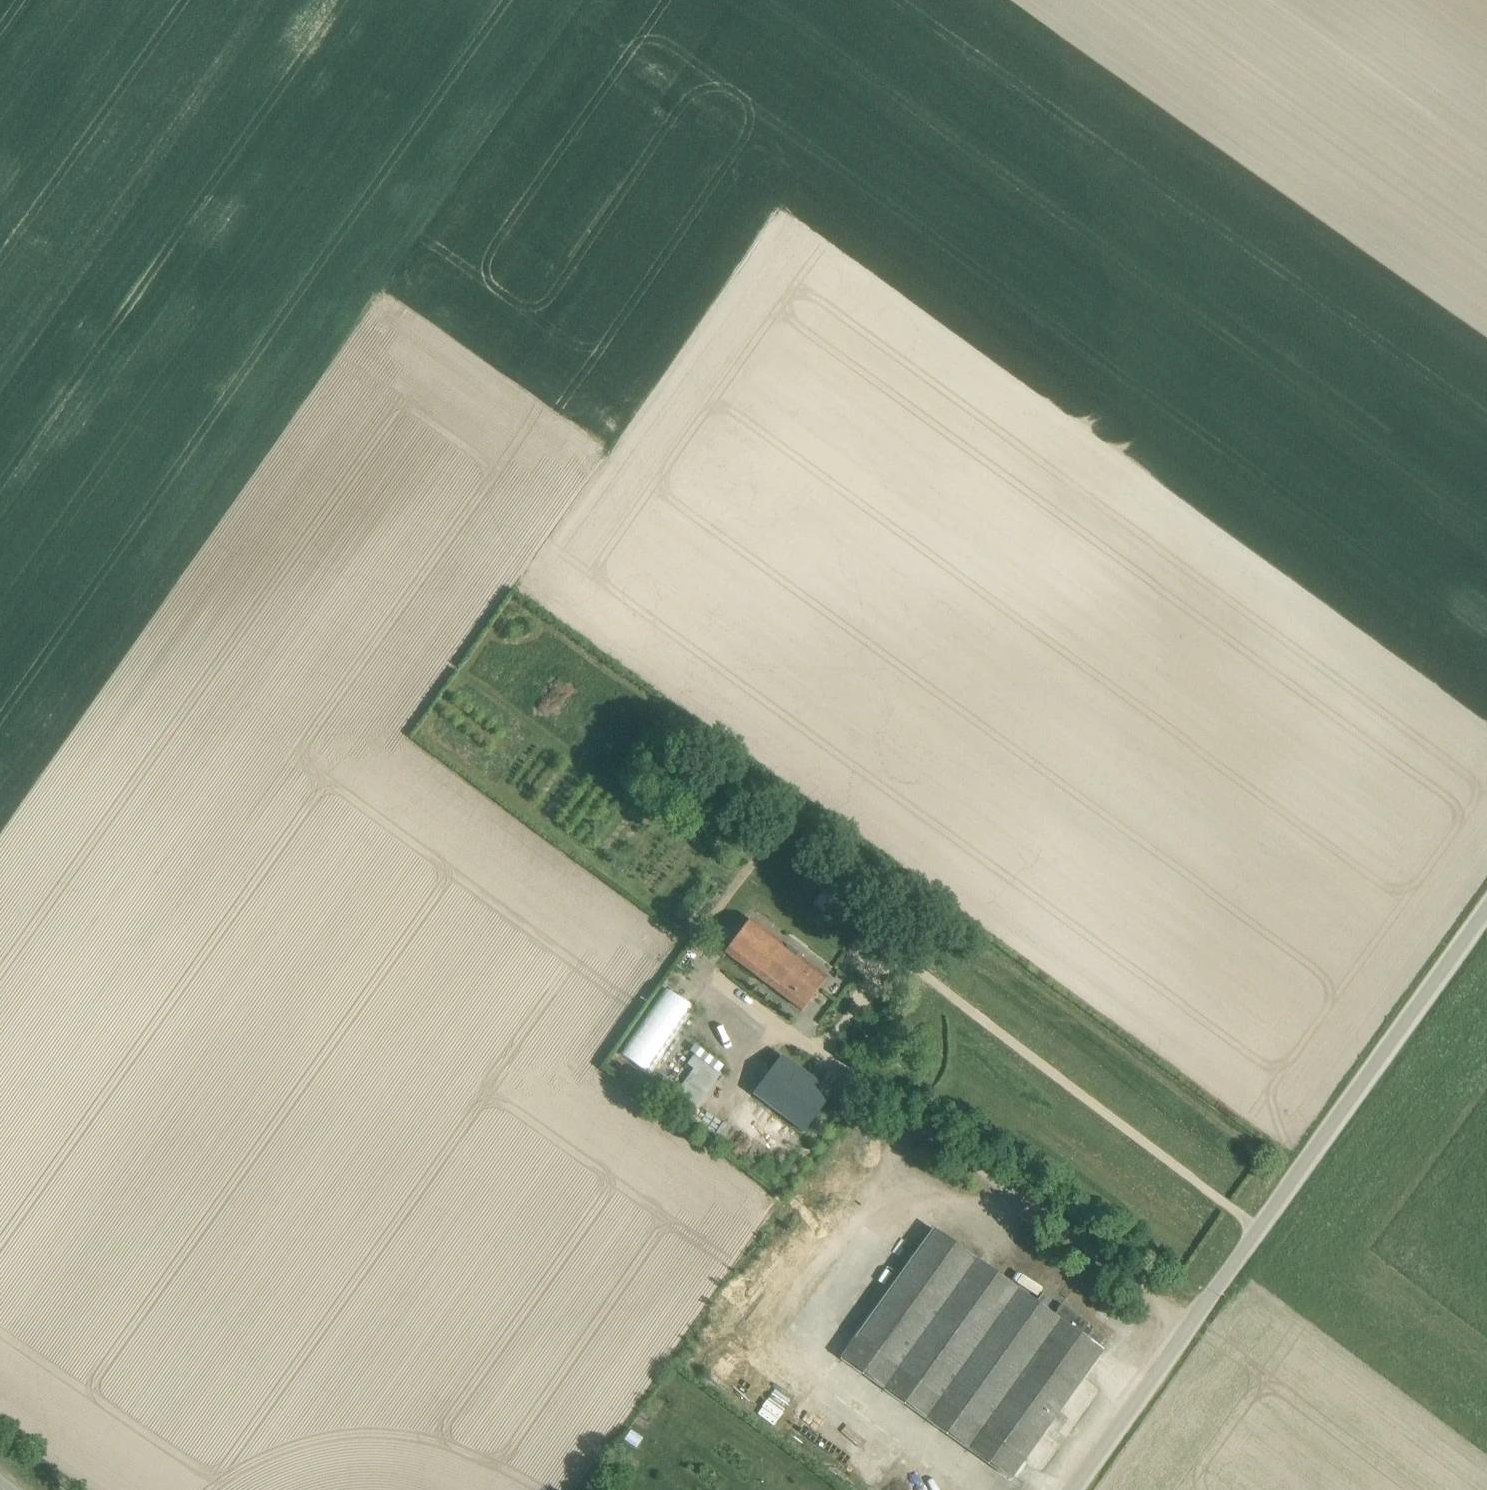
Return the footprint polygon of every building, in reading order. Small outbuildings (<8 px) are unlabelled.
[(826,979),(749,920),(725,952),(803,1010),(826,979)] [(666,986),(630,1045),(631,1046),(625,1056),(651,1072),(693,1003),(666,986)] [(704,1106),(723,1057),(695,1047),(688,1065),(691,1066),(679,1096),(704,1106)] [(756,1097),(804,1133),(833,1095),(785,1059),(756,1097)] [(842,1357),(1011,1478),(1103,1350),(1098,1346),(1104,1337),(1093,1329),(1087,1338),(1081,1334),(1089,1323),(1062,1304),(1054,1314),(935,1229),(842,1357)]
